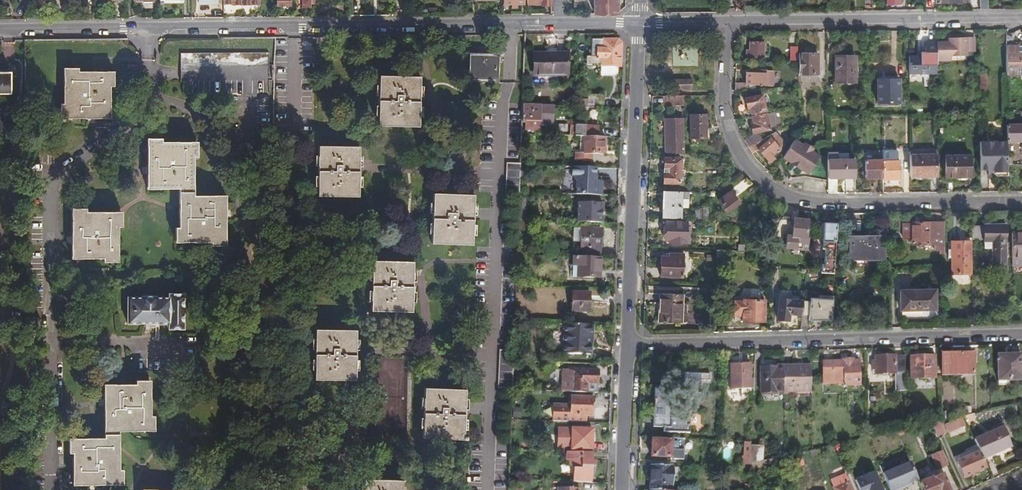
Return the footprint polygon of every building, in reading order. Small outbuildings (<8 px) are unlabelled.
[(286,0),(273,0),(273,7),(278,7),(278,9),(284,9),(284,6),(286,6),(286,0)] [(307,8),(307,5),(307,0),(298,0),(298,8),(307,8)] [(571,14),(583,14),(583,0),(571,0),(571,14)] [(614,14),(614,0),(590,0),(590,14),(614,14)] [(985,9),(985,0),(977,0),(977,9),(985,9)] [(934,42),(934,44),(934,62),(948,62),(948,57),(967,57),(967,54),(967,40),(956,40),(943,40),(943,42),(934,42)] [(585,58),(585,66),(616,66),(617,44),(613,41),(594,41),(589,41),(588,58),(585,58)] [(743,58),(760,59),(760,49),(760,42),(746,42),(746,52),(743,52),(743,58)] [(917,56),(907,56),(907,76),(934,75),(934,62),(934,44),(926,44),(922,44),(922,53),(917,53),(917,56)] [(1004,46),(1004,70),(1004,76),(1021,76),(1021,53),(1013,53),(1013,46),(1004,46)] [(798,60),(798,74),(816,74),(816,54),(808,54),(798,54),(798,60)] [(532,77),(566,78),(566,57),(547,57),(532,56),(532,77)] [(486,64),(486,58),(474,57),(473,63),(475,63),(474,79),(494,80),(495,64),(486,64)] [(833,83),(853,83),(853,58),(844,58),(833,58),(833,83)] [(74,74),(73,68),(61,68),(62,103),(55,103),(55,115),(62,115),(62,117),(104,116),(104,107),(106,107),(106,85),(110,85),(109,73),(94,73),(74,74)] [(744,83),(733,83),(733,90),(746,91),(746,86),(772,86),(772,71),(749,71),(749,74),(744,74),(744,83)] [(416,103),(417,77),(377,76),(375,126),(415,127),(416,103)] [(668,89),(670,89),(684,89),(689,89),(689,80),(668,80),(668,89)] [(876,103),(897,103),(896,80),(887,80),(875,80),(876,103)] [(585,105),(601,105),(601,96),(585,96),(585,105)] [(680,106),(680,96),(662,96),(662,106),(680,106)] [(758,96),(743,99),(745,109),(748,108),(749,115),(761,112),(758,96)] [(541,107),(522,107),(522,125),(526,125),(526,137),(540,137),(541,107)] [(771,113),(750,117),(751,124),(748,124),(750,133),(767,130),(766,129),(773,125),(771,113)] [(686,138),(701,138),(702,115),(686,115),(686,138)] [(680,153),(680,119),(661,119),(661,153),(680,153)] [(581,138),(602,138),(603,127),(572,126),(571,137),(581,138)] [(1005,126),(1005,143),(1005,145),(1021,145),(1021,126),(1005,126)] [(758,140),(745,147),(749,154),(756,150),(763,158),(767,156),(767,155),(781,148),(779,145),(781,143),(771,133),(758,140)] [(751,135),(742,141),(745,147),(758,140),(755,134),(752,137),(751,135)] [(193,154),(193,143),(157,144),(157,137),(144,137),(144,144),(142,144),(142,185),(153,185),(153,187),(176,187),(177,212),(177,226),(171,226),(171,238),(178,238),(178,241),(206,241),(206,244),(222,244),(222,238),(223,238),(223,198),(212,198),(212,196),(191,196),(191,187),(188,187),(187,180),(190,180),(190,170),(187,170),(187,154),(193,154)] [(602,155),(602,138),(581,138),(581,154),(586,154),(602,155)] [(801,146),(792,140),(783,154),(809,172),(818,158),(811,153),(801,146)] [(803,143),(801,146),(811,153),(813,150),(803,143)] [(1005,145),(1005,143),(977,143),(977,170),(986,170),(991,170),(991,174),(994,178),(1005,178),(1005,145)] [(356,166),(356,147),(316,147),(316,196),(355,196),(356,166)] [(895,152),(880,152),(880,162),(880,179),(880,181),(896,181),(896,161),(895,161),(895,152)] [(809,172),(783,154),(780,158),(807,176),(809,172)] [(934,155),(907,155),(907,177),(934,177),(934,155)] [(967,156),(943,156),(943,178),(967,178),(967,156)] [(661,158),(660,168),(665,168),(665,174),(660,174),(660,184),(676,184),(677,159),(661,158)] [(843,161),(825,161),(825,194),(834,194),(834,179),(843,179),(843,161)] [(880,179),(880,162),(862,162),(863,179),(880,179)] [(520,183),(521,166),(508,166),(507,195),(520,195),(520,183)] [(601,197),(601,182),(596,182),(596,179),(596,177),(596,173),(596,169),(572,168),(572,172),(572,177),(572,178),(574,178),(576,183),(576,196),(601,197)] [(749,185),(743,179),(732,187),(733,188),(716,201),(724,212),(736,203),(731,197),(737,192),(738,193),(749,185)] [(685,193),(660,192),(659,219),(678,219),(679,200),(685,200),(685,193)] [(471,208),(472,195),(431,193),(428,242),(470,244),(471,208)] [(526,221),(527,199),(519,199),(519,221),(526,221)] [(574,202),(573,222),(598,223),(599,203),(574,202)] [(80,214),(80,207),(70,207),(70,213),(68,213),(68,253),(78,253),(79,257),(100,257),(100,261),(113,260),(113,253),(115,253),(115,242),(112,242),(112,226),(119,226),(119,213),(80,214)] [(778,219),(771,237),(784,239),(783,247),(805,249),(806,238),(804,238),(805,221),(778,219)] [(686,240),(687,223),(663,222),(663,223),(660,223),(660,225),(660,228),(659,231),(662,231),(662,241),(672,241),(672,244),(686,244),(686,242),(686,240)] [(823,261),(832,261),(833,225),(821,224),(820,242),(824,243),(823,261)] [(931,252),(942,252),(942,224),(909,224),(909,226),(901,226),(901,239),(909,239),(909,246),(931,246),(931,252)] [(578,249),(598,249),(599,229),(591,229),(591,226),(578,225),(578,228),(572,228),(572,238),(578,238),(578,249)] [(969,227),(970,238),(983,238),(983,227),(969,227)] [(983,227),(983,238),(983,251),(990,251),(990,255),(990,265),(1004,264),(1004,227),(983,227)] [(1009,259),(1021,259),(1021,234),(1009,234),(1009,259)] [(859,240),(859,259),(878,258),(878,239),(859,239),(859,240)] [(847,259),(859,259),(859,240),(847,240),(847,259)] [(949,250),(949,258),(949,274),(968,274),(968,242),(949,242),(949,250)] [(722,259),(723,251),(713,250),(713,258),(722,259)] [(657,256),(656,276),(678,277),(679,254),(666,253),(665,257),(657,256)] [(598,258),(571,257),(570,266),(575,266),(575,277),(597,278),(598,258)] [(819,274),(832,274),(832,261),(823,261),(823,266),(820,266),(819,274)] [(410,288),(410,263),(370,262),(369,311),(409,312),(410,288)] [(933,291),(898,292),(898,311),(934,310),(933,291)] [(568,311),(586,311),(586,293),(569,293),(568,311)] [(657,294),(657,323),(679,324),(679,294),(657,294)] [(184,295),(170,295),(170,298),(170,324),(170,330),(184,330),(184,295)] [(799,316),(799,318),(807,318),(807,321),(829,321),(830,295),(815,295),(815,299),(808,299),(807,305),(800,305),(799,316)] [(170,298),(154,298),(154,297),(141,297),(141,298),(129,298),(128,324),(170,324),(170,298)] [(788,315),(799,316),(800,305),(800,302),(777,300),(775,320),(787,321),(788,315)] [(760,322),(760,302),(740,302),(740,303),(731,303),(732,317),(740,317),(740,322),(760,322)] [(38,319),(27,319),(27,336),(38,336),(38,319)] [(590,326),(562,325),(560,355),(589,356),(590,326)] [(353,355),(353,330),(312,330),(312,379),(353,379),(353,357),(353,355)] [(939,354),(939,375),(973,375),(972,354),(939,354)] [(893,390),(903,390),(902,355),(872,356),(872,364),(869,364),(869,369),(873,369),(873,374),(893,373),(893,390)] [(995,355),(996,380),(1018,380),(1018,355),(995,355)] [(931,356),(908,357),(908,377),(931,376),(931,356)] [(839,361),(818,362),(820,385),(841,384),(842,387),(858,386),(857,361),(852,361),(852,358),(839,359),(839,361)] [(748,379),(748,365),(728,365),(728,389),(740,388),(740,396),(751,395),(751,379),(748,379)] [(759,392),(780,391),(780,368),(773,368),(773,366),(758,366),(759,392)] [(781,395),(808,394),(807,366),(780,367),(780,368),(780,391),(781,395)] [(560,369),(560,391),(585,392),(585,383),(591,383),(591,370),(560,369)] [(698,395),(699,382),(699,375),(683,375),(683,394),(698,395)] [(143,417),(143,382),(131,382),(131,386),(110,386),(110,389),(99,389),(100,442),(65,443),(65,454),(68,454),(68,475),(70,475),(70,486),(111,486),(111,484),(118,484),(118,471),(112,471),(112,436),(114,436),(114,430),(131,430),(131,432),(143,432),(143,429),(149,429),(149,417),(143,417)] [(461,440),(462,390),(421,389),(420,439),(461,440)] [(660,392),(660,390),(652,390),(651,428),(660,428),(660,432),(686,433),(687,425),(684,425),(684,420),(667,420),(668,393),(660,392)] [(591,400),(569,399),(568,408),(551,408),(551,424),(581,425),(581,421),(584,421),(584,418),(590,418),(591,400)] [(278,408),(269,408),(269,428),(277,428),(278,408)] [(523,420),(523,409),(514,409),(514,420),(523,420)] [(946,433),(963,427),(960,418),(943,424),(946,433)] [(929,423),(936,439),(944,435),(938,421),(929,423)] [(568,449),(569,429),(569,427),(555,427),(554,452),(563,452),(568,452),(568,449)] [(971,440),(976,451),(980,460),(995,453),(994,451),(999,449),(1009,445),(1001,427),(971,440)] [(587,429),(569,429),(568,449),(587,449),(587,429)] [(680,461),(681,440),(668,440),(668,443),(649,442),(648,458),(668,459),(668,460),(680,461)] [(747,463),(748,442),(742,441),(741,456),(739,456),(739,464),(747,464),(747,463)] [(760,460),(760,445),(748,445),(748,462),(760,460)] [(835,453),(833,446),(825,448),(827,455),(835,453)] [(815,455),(812,448),(809,449),(806,450),(808,457),(815,455)] [(972,473),(983,468),(980,460),(976,451),(953,461),(960,478),(972,473)] [(569,482),(588,483),(589,466),(592,466),(592,460),(589,460),(589,453),(563,452),(563,462),(570,468),(569,482)] [(937,469),(944,466),(939,452),(931,455),(937,469)] [(802,466),(799,456),(790,458),(792,468),(802,466)] [(763,478),(763,460),(747,463),(747,464),(747,470),(754,470),(753,477),(763,478)] [(916,481),(908,463),(881,475),(887,489),(897,489),(904,487),(916,481)] [(666,466),(648,466),(647,489),(665,489),(666,466)] [(858,489),(880,489),(872,472),(853,480),(858,489)] [(846,481),(843,483),(840,477),(834,480),(836,485),(831,487),(832,489),(850,489),(846,481)] [(941,477),(933,480),(934,483),(922,489),(947,489),(941,477)] [(402,481),(360,480),(360,489),(401,489),(402,481)]
